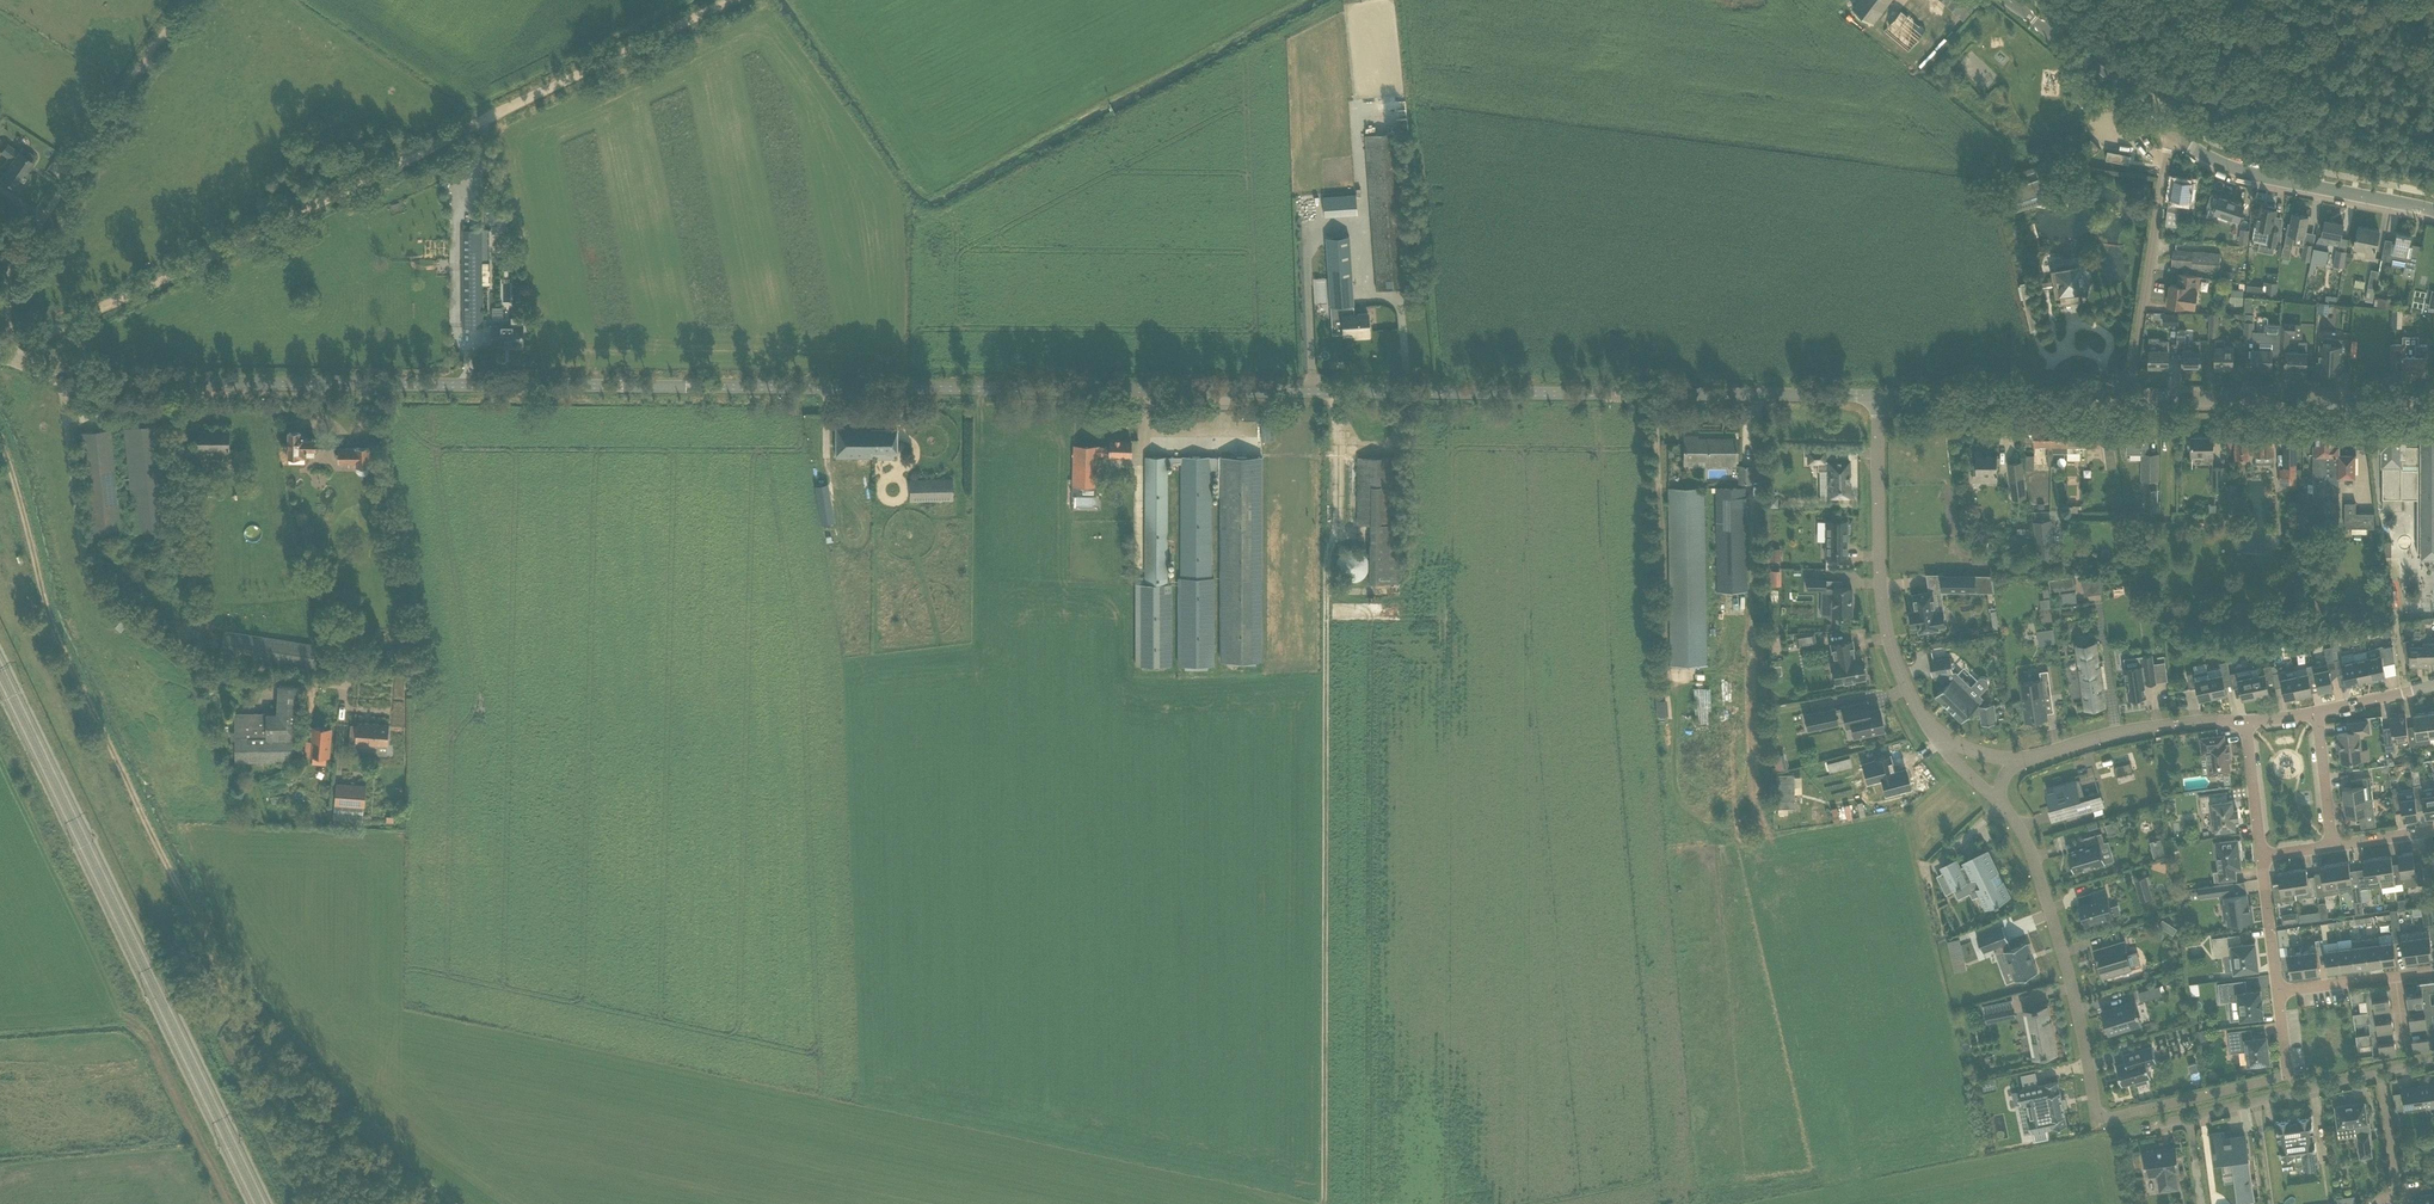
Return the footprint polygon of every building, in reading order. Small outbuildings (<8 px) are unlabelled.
[(1853,8),(1873,23),(1891,0),(1859,0),(1853,8)] [(1909,51),(1918,40),(1926,30),(1901,10),(1884,31),(1909,51)] [(1365,136),(1376,290),(1409,288),(1398,130),(1392,130),(1393,134),(1365,136)] [(2101,149),(2091,139),(2086,143),(2097,153),(2101,149)] [(14,159),(1,177),(3,179),(2,180),(7,184),(8,182),(18,189),(29,172),(27,171),(33,161),(31,160),(35,155),(23,147),(19,152),(7,144),(2,151),(14,159)] [(2108,150),(2106,159),(2130,164),(2132,155),(2108,150)] [(2051,175),(2009,189),(2014,203),(2056,189),(2051,175)] [(2191,202),(2192,193),(2194,181),(2173,178),(2170,198),(2169,198),(2165,225),(2177,227),(2181,200),(2191,202)] [(2238,222),(2240,215),(2244,203),(2220,195),(2215,211),(2232,216),(2231,219),(2238,222)] [(2272,228),(2274,222),(2276,210),(2261,207),(2259,217),(2257,217),(2252,241),(2260,242),(2276,246),(2280,229),(2272,228)] [(2292,249),(2295,235),(2304,237),(2308,216),(2293,213),(2291,223),(2289,223),(2284,247),(2282,257),(2290,259),(2292,249)] [(2321,243),(2320,246),(2338,250),(2342,231),(2344,219),(2326,216),(2324,227),(2321,243)] [(2374,257),(2377,242),(2379,230),(2358,226),(2354,247),(2367,249),(2366,255),(2374,257)] [(483,327),(483,284),(490,284),(490,262),(483,261),(482,229),(463,229),(463,327),(483,327)] [(2240,230),(2239,244),(2248,245),(2249,230),(2240,230)] [(2414,279),(2417,266),(2418,260),(2420,248),(2412,246),(2412,247),(2409,246),(2411,237),(2397,234),(2395,243),(2392,242),(2390,255),(2383,253),(2381,259),(2392,261),(2393,258),(2406,261),(2405,264),(2403,276),(2414,279)] [(1349,235),(1326,237),(1330,294),(1331,306),(1332,306),(1333,316),(1343,316),(1343,325),(1344,333),(1358,332),(1358,336),(1369,335),(1368,323),(1368,320),(1368,313),(1354,314),(1353,305),(1354,305),(1349,235)] [(2304,243),(2301,260),(2311,261),(2314,245),(2304,243)] [(2221,253),(2185,251),(2173,250),(2172,265),(2182,266),(2182,265),(2220,268),(2221,253)] [(2337,250),(2334,265),(2335,265),(2334,269),(2342,270),(2343,267),(2346,252),(2337,250)] [(2050,270),(2052,283),(2054,295),(2084,290),(2080,266),(2050,270)] [(2372,269),(2368,287),(2365,301),(2373,302),(2376,288),(2379,270),(2372,269)] [(2195,306),(2200,276),(2181,273),(2179,285),(2171,284),(2170,295),(2169,295),(2168,300),(2169,300),(2168,303),(2185,306),(2186,305),(2195,306)] [(1315,309),(1328,308),(1328,277),(1314,278),(1315,309)] [(2247,285),(2246,294),(2263,296),(2264,286),(2247,285)] [(2231,305),(2242,305),(2243,288),(2232,288),(2231,305)] [(2378,297),(2377,304),(2390,306),(2391,299),(2378,297)] [(2042,328),(2035,298),(2024,300),(2031,331),(2042,328)] [(2403,327),(2403,310),(2393,309),(2392,327),(2403,327)] [(2219,313),(2211,313),(2209,336),(2217,336),(2219,313)] [(2164,324),(2176,324),(2179,324),(2179,314),(2164,314),(2164,324)] [(2245,314),(2245,336),(2254,336),(2254,314),(2245,314)] [(523,347),(523,330),(526,330),(526,317),(524,317),(523,316),(522,315),(521,315),(520,315),(518,315),(517,315),(516,316),(515,316),(514,317),(511,317),(512,326),(493,326),(493,344),(513,344),(513,347),(523,347)] [(2265,323),(2264,333),(2256,333),(2256,337),(2253,337),(2253,339),(2252,339),(2251,367),(2272,367),(2272,357),(2279,358),(2280,334),(2281,334),(2281,324),(2265,323)] [(2289,349),(2290,333),(2295,333),(2295,324),(2282,323),(2280,348),(2289,349)] [(2185,347),(2186,329),(2178,329),(2177,346),(2185,347)] [(2168,367),(2168,355),(2168,341),(2159,341),(2159,338),(2149,338),(2149,367),(2168,367)] [(2351,359),(2352,339),(2321,338),(2321,345),(2321,344),(2320,364),(2320,371),(2323,371),(2323,372),(2341,372),(2341,358),(2351,359)] [(2233,367),(2233,355),(2233,347),(2225,347),(2225,339),(2216,339),(2216,347),(2215,347),(2215,367),(2233,367)] [(2201,367),(2201,355),(2201,340),(2194,340),(2194,351),(2183,351),(2183,367),(2201,367)] [(2306,368),(2306,356),(2307,342),(2298,342),(2298,352),(2286,352),(2286,368),(2306,368)] [(2391,349),(2391,361),(2402,361),(2401,378),(2417,378),(2417,375),(2425,375),(2425,363),(2425,357),(2428,357),(2428,344),(2416,344),(2416,356),(2406,356),(2406,344),(2391,344),(2391,349)] [(837,457),(856,457),(878,457),(878,452),(898,452),(897,427),(873,427),(873,422),(837,422),(837,457)] [(159,425),(125,428),(135,534),(170,530),(159,425)] [(2355,478),(2355,454),(2339,454),(2339,445),(2335,445),(2335,427),(2317,426),(2316,445),(2314,445),(2313,484),(2309,484),(2309,491),(2313,491),(2313,503),(2339,503),(2340,483),(2339,479),(2341,479),(2341,478),(2355,478)] [(2381,448),(2383,448),(2383,498),(2383,509),(2402,509),(2402,498),(2418,498),(2418,553),(2421,553),(2421,555),(2418,555),(2418,556),(2433,556),(2433,426),(2381,426),(2381,448)] [(2051,445),(2052,427),(2035,427),(2034,444),(2051,445)] [(2068,451),(2069,427),(2052,427),(2051,445),(2051,447),(2051,448),(2055,448),(2055,453),(2068,453),(2068,451)] [(2084,448),(2084,427),(2069,427),(2068,451),(2080,452),(2080,456),(2087,457),(2087,448),(2084,448)] [(2087,448),(2100,449),(2100,427),(2084,427),(2084,448),(2087,448)] [(2127,444),(2127,453),(2141,453),(2141,479),(2158,480),(2159,454),(2148,453),(2148,445),(2149,440),(2149,428),(2129,428),(2129,440),(2129,444),(2127,444)] [(2249,459),(2249,455),(2275,455),(2275,429),(2254,429),(2254,437),(2248,437),(2248,436),(2236,436),(2237,459),(2249,459)] [(200,449),(229,449),(229,431),(200,431),(200,443),(200,449)] [(301,431),(289,431),(289,462),(305,463),(306,455),(315,455),(315,438),(306,438),(306,435),(301,435),(301,431)] [(2296,485),(2298,431),(2284,431),(2283,468),(2280,468),(2280,484),(2296,485)] [(1685,460),(1725,460),(1737,460),(1737,439),(1697,439),(1697,436),(1685,436),(1685,460)] [(2192,436),(2192,448),(2192,458),(2204,458),(2204,463),(2213,463),(2213,436),(2192,436)] [(1072,485),(1098,486),(1099,455),(1110,455),(1109,455),(1131,456),(1131,440),(1110,439),(1110,447),(1099,446),(1099,445),(1074,444),(1073,456),(1072,485)] [(2103,445),(2106,468),(2117,466),(2113,443),(2103,445)] [(340,462),(349,462),(349,466),(369,466),(370,459),(370,447),(356,447),(356,448),(340,448),(340,462)] [(235,449),(235,470),(246,470),(246,449),(235,449)] [(1829,497),(1849,496),(1848,461),(1824,461),(1824,451),(1808,451),(1809,462),(1818,462),(1818,471),(1829,471),(1829,497)] [(1977,467),(1977,480),(1977,482),(1997,482),(1997,473),(1997,468),(1997,465),(2000,465),(2000,458),(1997,458),(1997,456),(1977,455),(1977,467)] [(2026,455),(2026,469),(2034,469),(2035,455),(2026,455)] [(1146,457),(1146,469),(1146,583),(1135,583),(1135,665),(1172,665),(1172,583),(1166,583),(1166,457),(1146,457)] [(1181,457),(1181,578),(1178,578),(1178,665),(1214,665),(1214,578),(1211,578),(1211,457),(1181,457)] [(1222,660),(1261,660),(1262,457),(1222,457),(1222,660)] [(1357,524),(1371,524),(1371,543),(1369,543),(1369,582),(1400,582),(1401,525),(1394,525),(1394,470),(1394,458),(1358,457),(1357,524)] [(2027,496),(2022,461),(2008,463),(2012,498),(2027,496)] [(1751,466),(1740,466),(1740,482),(1751,482),(1751,466)] [(2223,467),(2213,467),(2213,486),(2223,486),(2223,467)] [(911,501),(953,500),(953,478),(910,479),(911,501)] [(1746,592),(1745,499),(1745,487),(1716,487),(1716,593),(1746,592)] [(1670,666),(1706,665),(1703,488),(1668,488),(1670,666)] [(2158,504),(2158,490),(2149,490),(2149,504),(2158,504)] [(832,502),(819,505),(822,523),(835,521),(833,512),(832,502)] [(2347,527),(2352,527),(2352,534),(2369,534),(2369,527),(2376,528),(2376,513),(2357,513),(2357,503),(2347,503),(2347,527)] [(2194,524),(2204,524),(2204,519),(2209,519),(2209,515),(2204,515),(2204,514),(2194,514),(2194,524)] [(2050,519),(2033,521),(2037,558),(2054,556),(2050,519)] [(1846,557),(1847,532),(1849,532),(1849,524),(1847,524),(1847,521),(1826,521),(1826,556),(1846,557)] [(2392,541),(2382,541),(2384,556),(2392,556),(2392,541)] [(1369,560),(1369,559),(1369,556),(1368,553),(1366,550),(1364,547),(1362,545),(1359,543),(1355,542),(1352,542),(1348,542),(1345,543),(1342,544),(1339,547),(1337,549),(1335,552),(1334,555),(1334,559),(1334,562),(1335,565),(1336,569),(1338,571),(1340,573),(1343,575),(1345,576),(1350,577),(1353,577),(1357,576),(1361,574),(1363,573),(1365,570),(1367,566),(1368,563),(1369,560)] [(1770,559),(1779,559),(1780,547),(1770,547),(1770,559)] [(1781,585),(1781,569),(1768,569),(1768,585),(1781,585)] [(1975,591),(1975,576),(1943,576),(1943,591),(1975,591)] [(2073,578),(2050,581),(2051,590),(2075,587),(2073,578)] [(2085,600),(2102,600),(2101,578),(2085,578),(2085,600)] [(1807,589),(1826,589),(1826,580),(1807,580),(1807,589)] [(1852,587),(1841,587),(1831,587),(1830,616),(1851,616),(1852,587)] [(2076,590),(2062,592),(2063,605),(2078,603),(2076,590)] [(1910,614),(1909,615),(1910,624),(1912,623),(1912,626),(1919,625),(1920,632),(1939,629),(1938,627),(1946,626),(1943,611),(1936,613),(1933,591),(1914,594),(1916,610),(1910,611),(1910,614)] [(2055,628),(2038,629),(2039,644),(2056,643),(2055,628)] [(221,653),(316,668),(319,645),(224,631),(221,653)] [(1814,632),(1805,634),(1807,645),(1816,643),(1814,632)] [(1841,671),(1843,681),(1846,681),(1846,683),(1854,682),(1854,680),(1864,678),(1864,676),(1867,676),(1865,668),(1863,668),(1861,657),(1855,658),(1852,640),(1831,644),(1834,662),(1832,662),(1833,672),(1841,671)] [(2423,645),(2415,645),(2415,640),(2403,640),(2406,660),(2410,660),(2410,666),(2418,665),(2418,667),(2424,667),(2423,642),(2423,645)] [(2106,706),(2097,641),(2075,644),(2084,709),(2086,709),(2085,701),(2103,698),(2105,707),(2106,706)] [(2424,667),(2430,666),(2430,661),(2433,661),(2433,642),(2423,642),(2424,667)] [(2382,645),(2367,651),(2368,658),(2373,680),(2386,677),(2383,665),(2395,662),(2393,646),(2384,647),(2382,645)] [(2335,660),(2332,651),(2331,646),(2324,648),(2327,662),(2335,660)] [(2360,682),(2354,654),(2341,657),(2342,659),(2338,659),(2336,650),(2332,651),(2335,660),(2337,674),(2344,673),(2347,685),(2360,682)] [(2367,651),(2354,653),(2354,654),(2360,682),(2373,680),(2368,658),(2367,651)] [(2141,666),(2125,668),(2129,698),(2134,698),(2134,700),(2142,699),(2142,697),(2146,696),(2144,684),(2147,683),(2147,684),(2156,683),(2152,655),(2140,657),(2141,666)] [(1979,678),(1978,679),(1977,678),(1977,679),(1971,685),(1956,671),(1953,671),(1950,657),(1930,660),(1933,676),(1941,674),(1942,682),(1946,685),(1936,696),(1962,721),(1972,711),(1976,714),(1981,714),(1982,723),(1996,722),(1994,704),(1987,704),(1987,703),(1983,703),(1983,704),(1980,705),(1979,704),(1985,698),(1980,694),(1988,686),(1989,684),(1989,682),(1988,680),(1988,679),(1986,678),(1984,677),(1982,677),(1981,677),(1979,678)] [(2221,668),(2208,670),(2213,696),(2214,696),(2214,698),(2227,694),(2224,681),(2231,680),(2230,674),(2227,661),(2220,663),(2221,668)] [(2274,679),(2273,673),(2270,661),(2264,662),(2265,666),(2251,669),(2256,696),(2257,696),(2257,697),(2270,693),(2267,681),(2274,679)] [(2328,664),(2314,667),(2317,679),(2319,691),(2320,691),(2321,692),(2333,688),(2328,664)] [(2312,692),(2310,680),(2317,679),(2314,667),(2314,665),(2300,668),(2302,674),(2294,676),(2299,695),(2300,695),(2300,696),(2300,697),(2313,692),(2312,692)] [(2255,696),(2256,696),(2251,669),(2230,674),(2231,680),(2233,688),(2240,686),(2242,699),(2256,697),(2255,696)] [(2052,694),(2048,670),(2040,672),(2041,680),(2021,683),(2026,721),(2047,718),(2044,695),(2052,694)] [(2208,670),(2194,673),(2187,674),(2190,688),(2197,687),(2200,700),(2213,698),(2212,697),(2213,696),(2208,670)] [(2286,671),(2273,673),(2274,679),(2276,688),(2283,686),(2285,698),(2298,697),(2298,696),(2299,695),(2294,676),(2287,677),(2286,671)] [(237,740),(237,761),(296,760),(301,686),(279,685),(278,713),(236,713),(236,732),(231,732),(231,740),(237,740)] [(1711,724),(1710,687),(1694,687),(1695,725),(1711,724)] [(1666,714),(1666,694),(1656,694),(1657,715),(1666,714)] [(1821,711),(1804,715),(1808,730),(1838,724),(1838,723),(1845,721),(1846,728),(1858,725),(1861,736),(1884,730),(1880,714),(1869,716),(1867,701),(1842,706),(1842,707),(1835,709),(1834,708),(1830,708),(1831,709),(1821,711)] [(2430,736),(2426,712),(2413,714),(2417,738),(2430,736)] [(2394,741),(2409,739),(2405,713),(2398,715),(2399,716),(2390,718),(2392,730),(2384,731),(2384,728),(2383,728),(2386,751),(2395,750),(2394,741)] [(2362,760),(2359,734),(2369,733),(2368,721),(2348,723),(2349,732),(2339,733),(2342,762),(2362,760)] [(388,745),(389,725),(357,722),(357,725),(351,724),(350,742),(363,743),(362,746),(378,747),(378,744),(388,745)] [(307,741),(306,754),(328,757),(331,729),(313,727),(312,742),(307,741)] [(2210,774),(2230,772),(2228,756),(2230,755),(2229,745),(2225,745),(2224,736),(2201,739),(2202,753),(2207,752),(2210,774)] [(1783,753),(1772,756),(1775,769),(1786,767),(1783,753)] [(1874,760),(1862,763),(1867,783),(1882,779),(1885,794),(1910,787),(1905,768),(1892,771),(1890,762),(1891,762),(1890,755),(1874,759),(1874,760)] [(1850,757),(1827,763),(1829,772),(1852,766),(1850,757)] [(2133,771),(2130,762),(2114,767),(2116,776),(2133,771)] [(2366,799),(2373,798),(2370,777),(2355,779),(2356,786),(2343,788),(2344,792),(2343,792),(2344,802),(2366,799)] [(2061,807),(2064,818),(2104,806),(2101,796),(2099,791),(2080,797),(2075,780),(2046,788),(2053,809),(2061,807)] [(365,806),(366,786),(336,784),(335,804),(365,806)] [(2433,816),(2433,787),(2421,789),(2421,784),(2413,785),(2415,797),(2416,805),(2423,804),(2425,817),(2430,816),(2430,817),(2433,816)] [(322,788),(321,793),(323,796),(329,796),(329,788),(322,788)] [(2234,814),(2232,800),(2226,801),(2225,793),(2227,793),(2227,792),(2215,794),(2200,796),(2201,804),(2209,803),(2210,811),(2213,831),(2224,829),(2236,828),(2235,819),(2238,818),(2238,814),(2234,814)] [(2400,792),(2392,793),(2393,801),(2394,808),(2402,807),(2402,811),(2404,821),(2418,818),(2416,805),(2415,797),(2401,799),(2400,792)] [(275,797),(276,804),(292,801),(291,794),(275,797)] [(2366,799),(2344,802),(2345,812),(2346,811),(2347,816),(2360,814),(2361,827),(2376,825),(2375,812),(2373,798),(2366,799)] [(2115,822),(2105,825),(2107,832),(2119,828),(2118,824),(2115,824),(2115,822)] [(2104,842),(2102,833),(2084,838),(2087,847),(2068,852),(2074,871),(2095,865),(2095,866),(2106,863),(2100,843),(2104,842)] [(2151,840),(2155,857),(2167,854),(2163,838),(2151,840)] [(2235,869),(2242,868),(2239,851),(2242,851),(2241,839),(2240,839),(2219,842),(2221,856),(2217,856),(2218,871),(2213,871),(2215,881),(2236,878),(2235,869)] [(1998,872),(1987,851),(1964,862),(1965,865),(1960,867),(1956,860),(1942,867),(1952,888),(1957,886),(1958,887),(1962,885),(1961,884),(1966,881),(1973,896),(1979,893),(1986,908),(1996,903),(1997,904),(2000,903),(2000,901),(2010,896),(2003,882),(2000,883),(1995,873),(1998,872)] [(2413,852),(2398,854),(2400,863),(2400,868),(2403,882),(2404,887),(2417,884),(2417,882),(2425,881),(2424,879),(2423,872),(2422,864),(2421,860),(2414,861),(2413,852)] [(2395,883),(2403,882),(2400,868),(2393,869),(2391,856),(2387,857),(2387,856),(2377,857),(2381,886),(2381,887),(2396,885),(2395,883)] [(2369,887),(2381,886),(2377,857),(2368,859),(2363,860),(2365,873),(2358,874),(2360,885),(2360,889),(2369,887)] [(2344,862),(2335,863),(2339,892),(2352,890),(2354,901),(2362,900),(2361,892),(2360,889),(2360,885),(2353,886),(2349,862),(2344,863),(2344,862)] [(2322,879),(2315,880),(2318,895),(2339,892),(2335,863),(2325,865),(2325,866),(2321,866),(2322,879)] [(2302,868),(2292,870),(2295,891),(2309,889),(2310,896),(2318,895),(2315,880),(2308,881),(2306,868),(2302,869),(2302,868)] [(2295,891),(2292,870),(2283,871),(2283,872),(2278,873),(2280,886),(2273,887),(2275,901),(2285,900),(2285,901),(2287,902),(2288,902),(2290,902),(2293,901),(2294,900),(2294,898),(2297,898),(2295,891)] [(2138,890),(2149,886),(2146,876),(2135,879),(2138,890)] [(2252,914),(2249,912),(2247,893),(2234,895),(2233,892),(2235,892),(2233,883),(2198,887),(2198,891),(2199,897),(2224,893),(2228,925),(2251,922),(2251,921),(2252,919),(2252,914)] [(2369,887),(2360,889),(2361,892),(2362,900),(2362,901),(2370,899),(2369,887)] [(2107,895),(2105,888),(2092,892),(2094,899),(2079,904),(2082,916),(2080,916),(2082,922),(2084,921),(2085,924),(2096,921),(2096,923),(2114,918),(2107,895)] [(2431,906),(2421,908),(2424,928),(2427,927),(2433,926),(2433,920),(2431,906)] [(2390,913),(2392,928),(2400,927),(2398,909),(2390,910),(2390,913)] [(2321,911),(2300,913),(2300,921),(2321,919),(2321,911)] [(2288,913),(2282,914),(2283,923),(2298,921),(2297,912),(2292,913),(2292,912),(2288,913)] [(2005,926),(1978,936),(1984,951),(1995,947),(1998,954),(2007,951),(2017,979),(2039,971),(2031,951),(2033,950),(2030,943),(2028,943),(2028,941),(2012,947),(2010,941),(2011,941),(2005,926)] [(2287,927),(2277,929),(2280,947),(2290,945),(2287,927)] [(2433,958),(2429,930),(2415,931),(2418,960),(2433,958)] [(2418,960),(2415,931),(2400,933),(2404,962),(2418,960)] [(2258,968),(2255,942),(2241,944),(2240,934),(2212,937),(2215,956),(2232,954),(2235,971),(2258,968)] [(2382,964),(2380,943),(2379,937),(2365,939),(2366,945),(2369,966),(2382,964)] [(2132,970),(2128,954),(2125,954),(2124,950),(2128,949),(2125,939),(2093,949),(2095,958),(2099,957),(2100,962),(2098,962),(2103,978),(2113,975),(2112,972),(2121,970),(2122,973),(2132,970)] [(2320,972),(2318,954),(2325,953),(2324,950),(2323,940),(2316,941),(2316,944),(2309,945),(2310,951),(2302,952),(2305,974),(2320,972)] [(2394,941),(2380,943),(2382,964),(2397,962),(2394,941)] [(2366,945),(2352,946),(2355,968),(2369,966),(2366,945)] [(2352,946),(2338,948),(2341,970),(2355,968),(2352,946)] [(1959,947),(1950,949),(1952,959),(1962,956),(1959,947)] [(2305,974),(2302,952),(2295,953),(2294,947),(2287,948),(2291,976),(2305,974)] [(2341,970),(2338,948),(2324,950),(2325,953),(2327,971),(2341,970)] [(1972,972),(1958,974),(1960,989),(1975,987),(1972,972)] [(2246,979),(2218,983),(2220,1001),(2238,999),(2240,1018),(2264,1016),(2263,1006),(2263,1005),(2262,998),(2261,988),(2247,990),(2246,979)] [(2417,983),(2417,984),(2418,989),(2416,990),(2415,994),(2407,995),(2408,1007),(2433,1004),(2433,1003),(2431,1003),(2430,993),(2433,992),(2433,981),(2417,983)] [(2162,994),(2159,986),(2143,991),(2146,999),(2162,994)] [(2368,1013),(2379,1011),(2391,1010),(2389,997),(2381,998),(2380,994),(2377,995),(2376,989),(2376,988),(2350,992),(2352,1003),(2366,1001),(2368,1012),(2368,1013)] [(2013,1000),(1984,1006),(1985,1014),(2002,1011),(2003,1018),(2016,1016),(2013,1000)] [(2408,1007),(2420,1006),(2421,1011),(2419,1011),(2418,1015),(2410,1016),(2411,1028),(2433,1026),(2433,1024),(2433,1014),(2433,1004),(2408,1007)] [(2137,1011),(2135,1005),(2125,1008),(2124,1005),(2113,1008),(2114,1011),(2105,1014),(2107,1021),(2106,1021),(2109,1034),(2121,1030),(2119,1025),(2128,1023),(2129,1028),(2141,1024),(2138,1015),(2139,1014),(2138,1011),(2137,1011)] [(2034,1057),(2057,1052),(2048,1006),(2033,1009),(2033,1010),(2025,1012),(2034,1057)] [(2371,1034),(2382,1033),(2394,1031),(2392,1019),(2384,1020),(2383,1016),(2380,1017),(2379,1011),(2368,1013),(2368,1012),(2353,1013),(2355,1024),(2369,1023),(2370,1033),(2371,1034)] [(2424,1033),(2422,1033),(2421,1037),(2413,1038),(2414,1051),(2433,1048),(2433,1026),(2411,1028),(2411,1029),(2423,1027),(2424,1033)] [(2253,1038),(2252,1028),(2228,1031),(2231,1053),(2247,1051),(2249,1064),(2255,1063),(2256,1066),(2264,1065),(2263,1062),(2269,1061),(2266,1036),(2253,1038)] [(2371,1034),(2370,1033),(2356,1035),(2357,1046),(2358,1046),(2372,1044),(2373,1055),(2373,1056),(2396,1053),(2395,1041),(2386,1042),(2386,1038),(2382,1038),(2382,1033),(2371,1034)] [(2151,1077),(2147,1064),(2157,1062),(2152,1046),(2124,1054),(2126,1062),(2116,1065),(2122,1085),(2135,1081),(2136,1085),(2147,1081),(2146,1078),(2151,1077)] [(2061,1126),(2067,1125),(2067,1124),(2066,1115),(2065,1115),(2061,1091),(2060,1091),(2059,1082),(2058,1082),(2058,1081),(2052,1083),(2052,1082),(2050,1082),(2050,1083),(2044,1084),(2044,1085),(2019,1090),(2018,1090),(2018,1091),(2013,1092),(2015,1105),(2021,1103),(2021,1104),(2022,1104),(2027,1103),(2030,1118),(2029,1118),(2030,1124),(2029,1124),(2030,1126),(2031,1126),(2032,1132),(2053,1127),(2053,1128),(2059,1126),(2059,1127),(2061,1127),(2061,1126)] [(2404,1089),(2406,1109),(2433,1105),(2433,1085),(2404,1089)] [(2360,1157),(2372,1156),(2369,1133),(2371,1133),(2370,1123),(2368,1123),(2365,1102),(2335,1106),(2338,1128),(2354,1126),(2355,1135),(2357,1135),(2360,1157)] [(2302,1152),(2304,1166),(2318,1164),(2312,1117),(2297,1119),(2298,1120),(2291,1121),(2290,1120),(2276,1122),(2281,1157),(2295,1155),(2295,1153),(2302,1152)] [(2251,1200),(2253,1200),(2248,1159),(2247,1159),(2246,1155),(2247,1155),(2245,1136),(2230,1138),(2230,1141),(2224,1141),(2223,1133),(2213,1134),(2215,1149),(2214,1149),(2214,1153),(2215,1153),(2216,1159),(2222,1159),(2224,1172),(2235,1170),(2239,1202),(2241,1201),(2241,1203),(2252,1203),(2251,1200)] [(2176,1147),(2143,1151),(2146,1176),(2157,1175),(2160,1191),(2179,1189),(2176,1172),(2180,1172),(2176,1147)] [(2433,1197),(2433,1194),(2421,1196),(2422,1198),(2412,1200),(2412,1203),(2433,1203),(2433,1197)] [(2339,1203),(2356,1203),(2355,1195),(2338,1197),(2339,1203)]
